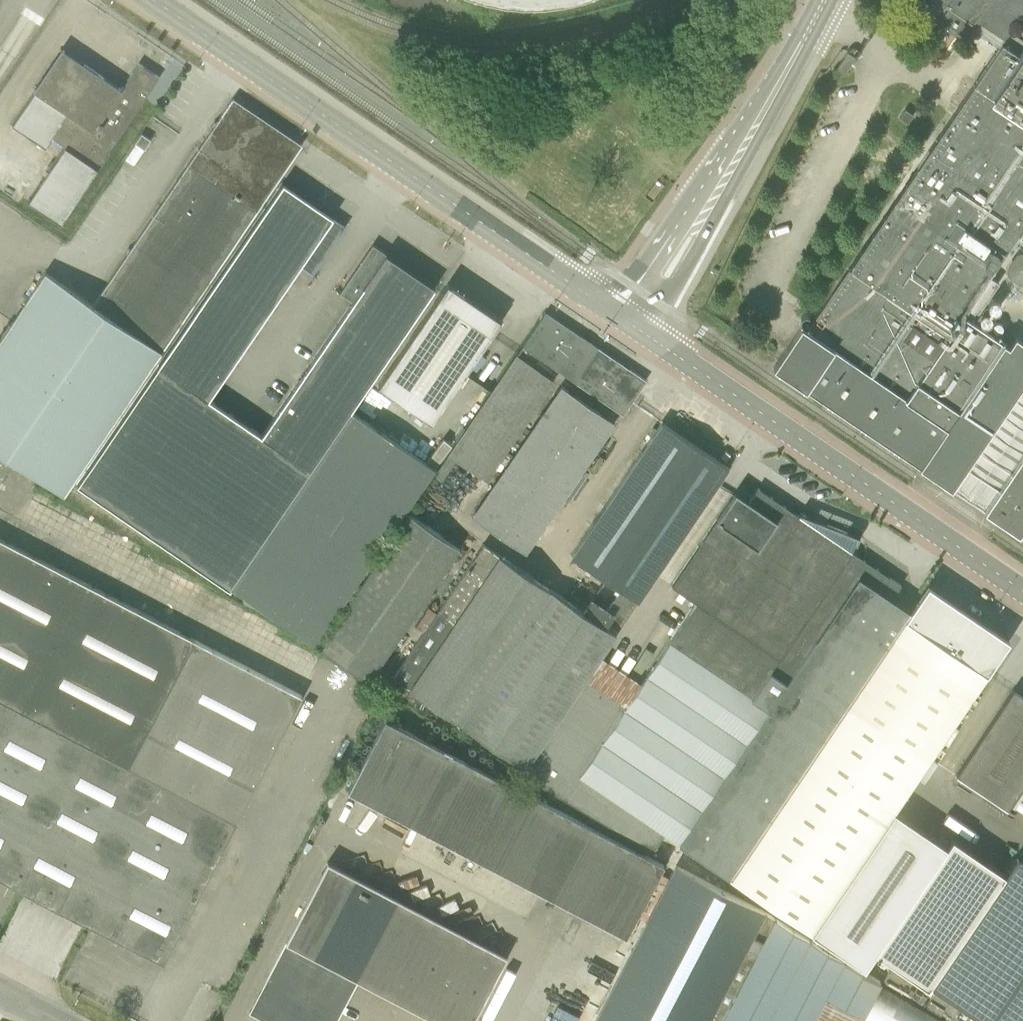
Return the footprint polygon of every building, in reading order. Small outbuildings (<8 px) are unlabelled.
[(971,30),(973,26),(1000,44),(809,327),(802,322),(772,367),(951,486),(983,509),(1022,536),(1022,355),(963,315),(1018,233),(1022,236),(1022,0),(927,0),(971,30)] [(63,50),(35,92),(67,113),(51,137),(98,168),(159,77),(139,63),(121,89),(63,50)] [(845,55),(835,70),(839,72),(843,75),(855,57),(847,52),(845,55)] [(99,442),(302,145),(233,98),(93,304),(46,272),(0,339),(0,451),(64,494),(99,442)] [(140,132),(134,141),(143,147),(149,138),(140,132)] [(127,518),(209,398),(299,266),(312,275),(346,225),(283,182),(78,485),(127,518)] [(435,286),(373,243),(339,292),(353,301),(262,434),(209,398),(127,518),(231,589),(232,587),(315,643),(435,467),(352,411),(435,286)] [(1022,252),(1016,252),(1006,267),(1008,275),(1018,283),(1022,282),(1022,251),(1022,252)] [(448,283),(378,385),(432,422),(501,319),(448,283)] [(545,312),(522,346),(622,415),(646,380),(545,312)] [(531,550),(615,414),(560,380),(533,423),(513,410),(501,429),(497,426),(472,466),(487,475),(466,510),(531,550)] [(638,601),(718,482),(728,467),(661,422),(656,429),(653,428),(649,434),(652,436),(571,555),(638,601)] [(672,586),(696,603),(669,642),(625,709),(584,681),(525,767),(520,774),(653,853),(666,834),(678,842),(728,876),(904,617),(909,610),(891,599),(901,585),(868,562),(769,495),(758,488),(749,501),(735,492),(672,586)] [(318,647),(368,681),(459,548),(409,514),(318,647)] [(127,943),(163,962),(214,864),(236,821),(235,821),(300,695),(192,639),(0,539),(0,877),(127,943)] [(584,681),(615,633),(483,544),(393,677),(525,767),(584,681)] [(909,610),(904,617),(986,673),(1009,640),(928,585),(909,610)] [(893,810),(986,673),(904,617),(728,876),(811,932),(893,810)] [(955,775),(1007,809),(1022,785),(1022,697),(1012,690),(955,775)] [(626,936),(664,864),(385,719),(347,791),(626,936)] [(926,987),(929,982),(1005,872),(951,836),(945,845),(893,810),(811,932),(861,966),(872,949),(926,987)] [(929,982),(985,1020),(1022,1020),(1022,861),(1016,856),(1005,872),(929,982)] [(249,1011),(268,1020),(336,1020),(359,978),(442,1020),(471,1020),(505,955),(328,862),(249,1011)] [(765,912),(676,865),(595,1020),(708,1020),(765,912)] [(708,1020),(810,1020),(823,995),(864,1016),(881,982),(765,912),(708,1020)]
